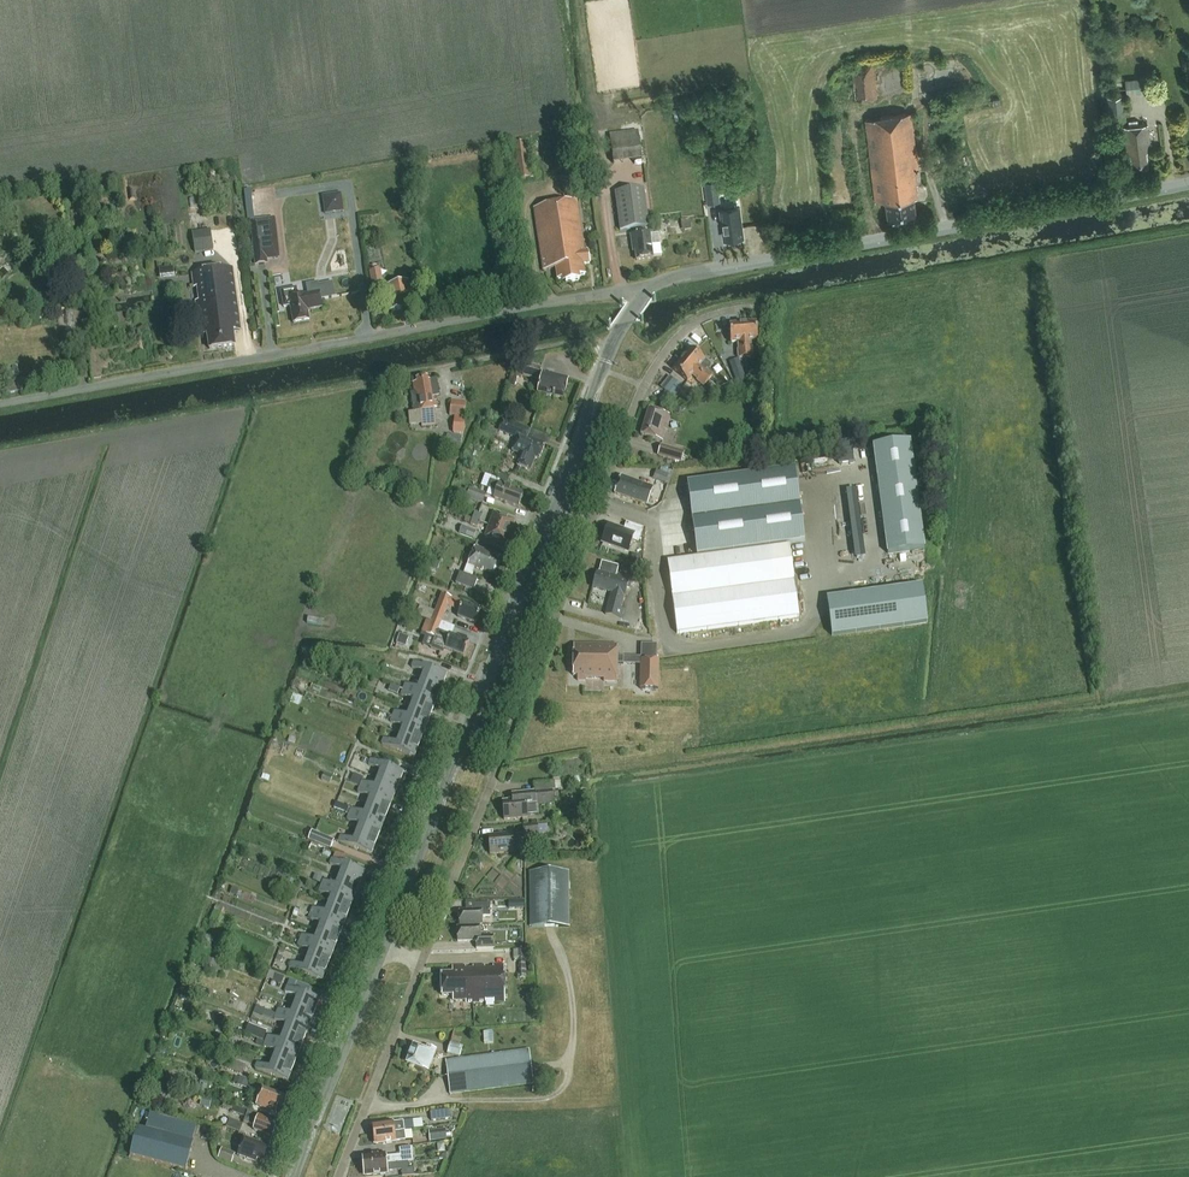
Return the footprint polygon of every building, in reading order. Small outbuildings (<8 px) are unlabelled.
[(877,98),(873,64),(851,68),(856,101),(877,98)] [(1149,77),(1125,79),(1126,94),(1151,92),(1149,77)] [(1123,95),(1108,97),(1111,121),(1126,120),(1123,95)] [(888,116),(866,120),(876,202),(886,201),(888,219),(902,218),(916,216),(914,197),(918,197),(924,196),(926,192),(926,184),(922,181),(921,182),(911,112),(888,116)] [(1148,125),(1139,126),(1138,120),(1129,121),(1129,127),(1123,127),(1127,156),(1131,155),(1132,168),(1148,166),(1147,152),(1149,152),(1148,125)] [(615,160),(645,158),(642,130),(613,132),(615,160)] [(720,202),(718,183),(706,184),(708,203),(720,202)] [(251,189),(244,190),(248,220),(250,220),(255,220),(251,189)] [(644,189),(615,193),(620,232),(649,228),(644,189)] [(323,196),(325,215),(344,212),(342,193),(323,196)] [(589,264),(588,252),(584,252),(577,201),(534,208),(544,271),(556,269),(558,280),(565,279),(566,283),(580,281),(579,276),(585,275),(584,265),(589,264)] [(738,207),(720,209),(724,239),(742,237),(738,207)] [(255,220),(250,220),(255,265),(267,264),(267,260),(280,259),(275,217),(255,220)] [(213,229),(195,230),(197,252),(215,250),(213,229)] [(662,257),(659,235),(650,236),(650,233),(631,236),(632,245),(634,245),(636,261),(653,259),(662,257)] [(163,279),(177,277),(176,265),(161,267),(163,279)] [(240,329),(232,268),(192,274),(197,309),(200,309),(203,335),(208,334),(209,349),(235,346),(233,330),(240,329)] [(369,271),(373,289),(384,287),(380,269),(369,271)] [(402,310),(401,306),(414,303),(412,292),(410,292),(408,282),(388,285),(390,296),(388,297),(391,312),(402,310)] [(284,307),(290,306),(294,323),(309,320),(307,311),(322,308),(319,292),(299,296),(297,288),(280,291),(284,307)] [(744,324),(747,358),(754,357),(753,348),(752,348),(751,342),(759,341),(757,323),(744,324)] [(747,358),(744,324),(730,325),(732,343),(739,343),(740,349),(739,349),(740,359),(747,358)] [(682,360),(709,381),(713,376),(706,370),(705,371),(700,367),(705,361),(691,349),(682,360)] [(709,381),(682,360),(674,370),(688,382),(692,376),(698,380),(697,381),(704,387),(709,381)] [(523,377),(540,382),(542,372),(525,367),(523,377)] [(511,371),(508,385),(516,387),(519,373),(511,371)] [(565,390),(566,390),(568,381),(543,374),(538,392),(563,399),(565,390)] [(411,393),(414,412),(421,411),(423,427),(436,425),(434,409),(437,408),(435,397),(440,396),(436,379),(428,380),(428,377),(417,379),(417,382),(414,383),(415,392),(411,393)] [(674,379),(664,391),(674,399),(684,387),(674,379)] [(710,382),(707,386),(712,391),(716,386),(710,382)] [(672,397),(664,391),(662,394),(669,400),(672,397)] [(452,399),(450,415),(455,415),(465,416),(466,401),(452,399)] [(649,409),(641,434),(663,441),(671,416),(649,409)] [(453,433),(463,434),(464,420),(465,416),(455,415),(454,419),(453,433)] [(518,439),(513,452),(522,455),(518,467),(530,472),(535,458),(539,460),(545,444),(533,439),(532,440),(528,438),(531,430),(504,420),(499,431),(518,439)] [(850,438),(835,441),(839,464),(854,462),(850,438)] [(925,549),(911,441),(873,446),(888,554),(925,549)] [(661,446),(658,455),(682,462),(684,453),(661,446)] [(795,468),(687,483),(697,555),(789,543),(805,540),(795,469),(795,468)] [(657,471),(654,480),(666,484),(669,475),(657,471)] [(653,489),(621,477),(615,494),(648,505),(653,489)] [(524,493),(491,481),(488,489),(496,492),(493,498),(518,507),(524,493)] [(467,497),(483,503),(486,493),(470,487),(470,489),(465,487),(463,494),(467,496),(467,497)] [(472,519),(480,522),(482,515),(475,512),(472,519)] [(490,526),(510,533),(514,521),(495,514),(490,526)] [(480,522),(472,519),(466,517),(465,521),(478,526),(480,522)] [(638,543),(643,529),(629,524),(626,532),(609,526),(603,543),(628,552),(632,541),(638,543)] [(474,538),(477,531),(462,525),(460,533),(474,538)] [(510,533),(490,526),(486,537),(506,545),(510,533)] [(789,546),(668,562),(677,634),(799,617),(789,546)] [(472,576),(475,568),(483,571),(483,570),(493,573),(500,557),(475,547),(465,574),(460,572),(456,583),(465,587),(471,589),(474,590),(478,579),(472,576)] [(633,553),(630,563),(639,566),(642,556),(633,553)] [(432,569),(435,561),(430,559),(427,567),(432,569)] [(600,563),(597,573),(593,588),(611,593),(606,615),(621,619),(624,610),(621,609),(624,596),(625,596),(630,578),(616,575),(618,568),(600,563)] [(922,588),(826,599),(831,638),(926,626),(922,588)] [(433,619),(442,622),(448,606),(460,611),(457,617),(476,624),(482,610),(463,603),(451,598),(443,594),(436,612),(420,605),(419,607),(411,604),(409,609),(417,612),(416,615),(432,621),(433,619)] [(432,621),(426,635),(435,638),(431,648),(441,652),(443,646),(446,647),(445,649),(464,656),(469,642),(451,635),(454,627),(442,622),(433,619),(432,621)] [(400,634),(397,643),(406,646),(409,637),(400,634)] [(659,658),(659,643),(645,643),(645,657),(659,658)] [(574,644),(573,676),(578,676),(578,681),(586,681),(586,678),(604,679),(604,682),(617,682),(618,645),(574,644)] [(640,660),(639,688),(655,688),(658,689),(658,664),(659,661),(640,660)] [(421,681),(442,689),(447,675),(414,662),(412,668),(425,673),(421,681)] [(442,689),(421,681),(418,689),(406,684),(404,689),(436,702),(442,689)] [(393,685),(390,691),(399,695),(402,689),(398,687),(393,685)] [(404,689),(401,695),(414,700),(411,708),(431,716),(436,702),(404,689)] [(395,711),(393,717),(426,730),(431,716),(411,708),(408,716),(395,711)] [(426,730),(393,717),(391,722),(403,727),(400,735),(420,743),(426,730)] [(420,743),(400,735),(397,743),(384,738),(382,744),(415,757),(420,743)] [(381,770),(378,778),(398,786),(404,772),(371,760),(369,766),(381,770)] [(324,774),(321,781),(330,784),(332,777),(324,774)] [(354,774),(350,783),(360,787),(362,782),(364,778),(354,774)] [(398,786),(378,778),(375,787),(362,782),(360,787),(393,800),(398,786)] [(371,798),(367,806),(388,814),(393,800),(360,787),(358,793),(371,798)] [(502,802),(504,820),(528,818),(526,807),(536,806),(536,805),(554,804),(552,791),(512,794),(512,795),(514,795),(515,801),(502,802)] [(364,814),(352,809),(336,803),(334,807),(350,813),(350,814),(382,827),(388,814),(367,806),(364,814)] [(360,825),(357,833),(377,841),(382,827),(350,814),(347,820),(360,825)] [(523,825),(524,836),(539,835),(539,832),(548,832),(547,822),(523,825)] [(312,832),(309,840),(331,849),(334,841),(312,832)] [(372,855),(377,841),(357,833),(354,841),(341,836),(339,842),(372,855)] [(514,852),(512,834),(489,836),(490,854),(514,852)] [(343,869),(339,877),(360,885),(365,871),(344,863),(347,855),(336,851),(333,859),(332,859),(330,864),(343,869)] [(313,868),(310,878),(322,881),(325,871),(313,868)] [(530,926),(570,926),(569,871),(530,872),(530,926)] [(360,885),(339,877),(336,886),(324,881),(322,886),(354,899),(360,885)] [(332,897),(329,905),(349,912),(354,899),(322,886),(319,892),(332,897)] [(232,887),(230,894),(237,896),(239,890),(232,887)] [(525,901),(517,901),(517,909),(525,909),(525,901)] [(460,926),(480,925),(483,925),(482,917),(491,917),(491,903),(475,904),(475,911),(459,911),(460,926)] [(326,913),(321,911),(313,908),(311,912),(311,913),(344,926),(349,912),(329,905),(326,913)] [(216,907),(210,922),(219,925),(225,911),(216,907)] [(321,924),(318,932),(338,940),(344,926),(311,913),(309,919),(321,924)] [(480,925),(460,926),(460,927),(457,927),(458,942),(476,941),(476,949),(494,949),(494,936),(480,936),(480,925)] [(338,940),(318,932),(315,940),(302,935),(300,941),(333,953),(338,940)] [(311,951),(307,959),(328,967),(333,953),(300,941),(298,946),(311,951)] [(520,979),(526,979),(526,950),(514,950),(514,958),(520,958),(520,979)] [(225,966),(206,958),(203,966),(222,974),(225,966)] [(322,981),(328,967),(307,959),(304,967),(292,962),(289,968),(322,981)] [(441,974),(442,985),(442,996),(453,995),(453,1000),(466,1000),(466,1003),(486,1002),(486,999),(494,999),(494,1002),(505,1002),(504,965),(493,966),(493,969),(485,969),(485,966),(473,966),(473,969),(466,969),(466,966),(452,967),(452,974),(441,974)] [(298,998),(295,1005),(315,1013),(320,1000),(299,991),(301,984),(290,980),(287,987),(285,993),(298,998)] [(315,1013),(295,1005),(291,1014),(279,1009),(277,1014),(309,1027),(315,1013)] [(257,1006),(254,1013),(263,1016),(263,1015),(274,1020),(277,1014),(265,1010),(266,1009),(257,1006)] [(287,1025),(284,1033),(304,1041),(309,1027),(277,1014),(274,1020),(287,1025)] [(304,1041),(284,1033),(281,1041),(268,1036),(266,1041),(299,1054),(304,1041)] [(258,1038),(256,1044),(264,1047),(266,1041),(259,1039),(258,1038)] [(276,1052),(273,1060),(293,1068),(299,1054),(266,1041),(264,1047),(276,1052)] [(448,1054),(460,1057),(463,1047),(451,1044),(448,1054)] [(407,1063),(423,1069),(429,1071),(437,1050),(428,1047),(426,1050),(414,1045),(407,1063)] [(534,1084),(529,1050),(446,1061),(450,1094),(534,1084)] [(288,1082),(293,1068),(273,1060),(270,1068),(257,1063),(255,1069),(288,1082)] [(240,1077),(237,1085),(247,1089),(250,1080),(240,1077)] [(263,1088),(256,1105),(276,1113),(277,1109),(283,1112),(288,1098),(263,1088)] [(203,1097),(200,1106),(210,1109),(212,1099),(203,1097)] [(278,1124),(235,1106),(232,1112),(246,1117),(244,1122),(255,1126),(254,1130),(273,1138),(278,1124)] [(453,1124),(454,1113),(439,1111),(438,1123),(453,1124)] [(138,1128),(129,1159),(184,1173),(196,1127),(150,1115),(146,1130),(138,1128)] [(404,1131),(404,1129),(412,1128),(410,1115),(403,1116),(403,1122),(394,1123),(394,1122),(384,1123),(384,1124),(372,1126),(373,1135),(404,1131)] [(243,1125),(243,1124),(230,1118),(226,1126),(240,1132),(243,1125)] [(243,1125),(240,1132),(251,1136),(253,1130),(243,1125)] [(208,1127),(204,1140),(210,1141),(214,1129),(208,1127)] [(430,1140),(452,1138),(452,1133),(446,1133),(445,1128),(429,1130),(430,1140)] [(404,1131),(373,1135),(375,1144),(387,1143),(387,1144),(396,1143),(396,1142),(406,1140),(404,1131)] [(257,1159),(263,1161),(268,1148),(244,1139),(238,1156),(256,1163),(257,1159)] [(364,1166),(408,1162),(413,1162),(411,1147),(400,1149),(400,1156),(387,1157),(386,1155),(363,1157),(364,1166)] [(218,1158),(232,1163),(236,1153),(222,1148),(218,1158)] [(408,1169),(408,1162),(364,1166),(364,1176),(388,1173),(388,1171),(402,1170),(402,1176),(414,1176),(414,1168),(408,1169)]
